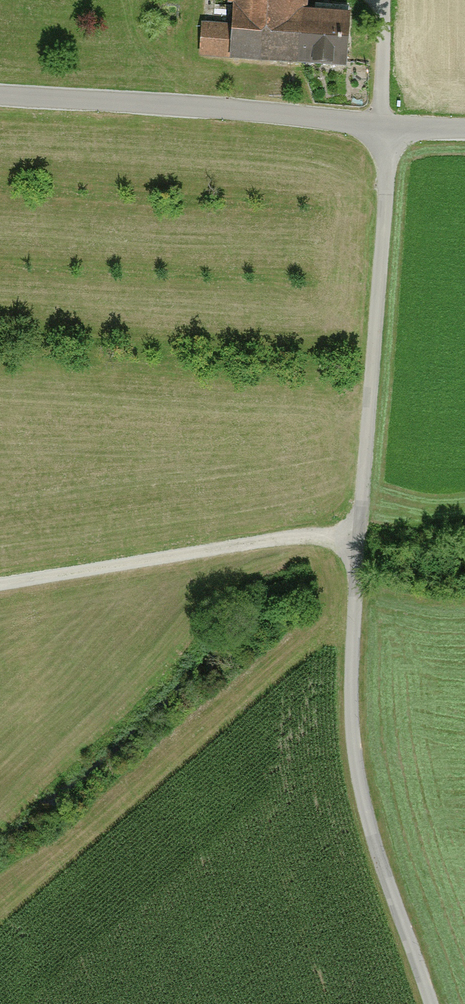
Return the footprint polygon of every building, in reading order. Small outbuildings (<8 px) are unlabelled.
[(354,66),(357,10),(312,7),(312,0),(238,0),(236,23),(205,20),(202,56),(354,66)]
